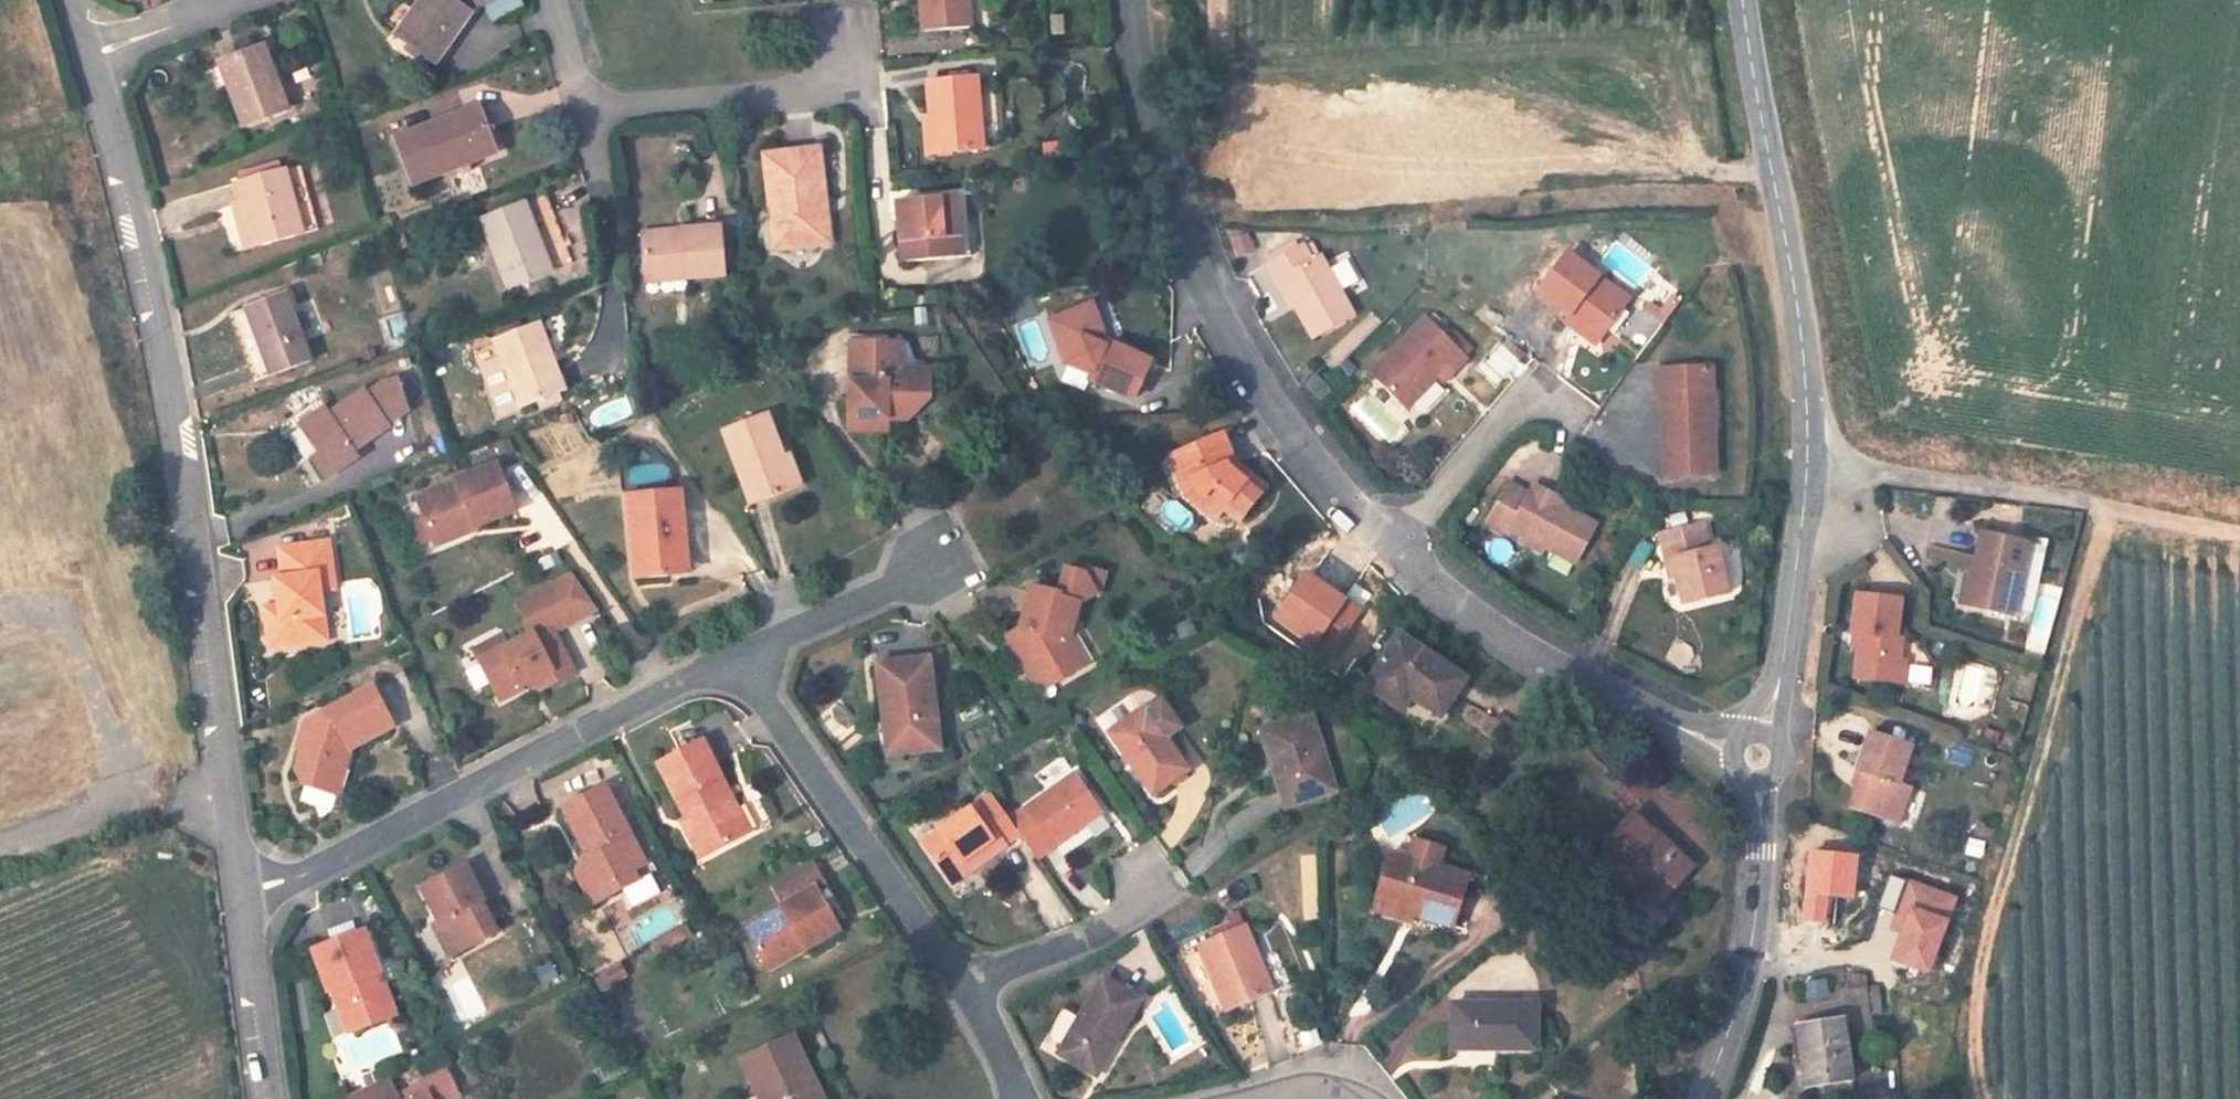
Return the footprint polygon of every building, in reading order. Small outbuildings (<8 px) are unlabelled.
[(414,12),(400,31),(397,36),(411,47),(421,53),(435,64),(437,61),(449,45),(471,15),(485,6),(497,0),(423,0),(414,12)] [(485,6),(494,22),(524,5),(521,0),(497,0),(485,6)] [(923,31),(971,28),(969,0),(921,0),(923,31)] [(386,21),(400,31),(414,12),(400,2),(386,21)] [(455,48),(449,45),(437,61),(443,65),(455,48)] [(244,127),(288,110),(274,74),(280,72),(277,63),(271,65),(264,47),(220,64),(222,67),(229,87),(244,127)] [(417,59),(421,53),(411,47),(408,52),(417,59)] [(217,91),(229,87),(222,67),(210,72),(217,91)] [(934,155),(983,151),(978,78),(928,83),(931,119),(934,155)] [(494,147),(478,108),(395,139),(413,185),(461,167),(459,161),(494,147)] [(927,156),(934,155),(931,119),(924,119),(927,156)] [(765,156),(776,249),(823,244),(819,204),(825,203),(819,149),(765,156)] [(307,186),(302,167),(238,184),(243,204),(255,248),(303,235),(291,190),(307,186)] [(319,231),(307,186),(291,190),(303,235),(319,231)] [(481,221),(507,289),(573,263),(547,195),(481,221)] [(901,263),(971,256),(965,196),(896,202),(901,263)] [(825,203),(819,204),(823,244),(830,243),(825,203)] [(246,250),(255,248),(243,204),(234,206),(246,250)] [(686,279),(726,276),(722,228),(640,234),(644,274),(685,271),(686,279)] [(1280,281),(1314,339),(1354,316),(1319,256),(1311,261),(1302,245),(1266,265),(1276,283),(1280,281)] [(1628,301),(1567,255),(1538,293),(1570,316),(1600,339),(1628,301)] [(644,283),(686,279),(685,271),(644,274),(644,283)] [(311,361),(287,295),(247,310),(231,316),(247,358),(262,352),(271,376),(311,361)] [(1084,307),(1092,332),(1102,328),(1093,304),(1084,307)] [(1066,362),(1071,360),(1094,371),(1090,379),(1134,400),(1150,363),(1107,343),(1102,328),(1092,332),(1084,307),(1050,320),(1066,362)] [(1596,344),(1600,339),(1570,316),(1566,322),(1596,344)] [(1425,319),(1370,374),(1406,409),(1436,378),(1446,369),(1451,375),(1466,360),(1463,357),(1447,341),(1425,319)] [(501,416),(565,392),(539,324),(495,341),(502,359),(481,366),(501,416)] [(1454,333),(1447,341),(1463,357),(1471,349),(1454,333)] [(472,350),(473,351),(494,343),(494,341),(485,337),(476,341),(472,350)] [(905,345),(854,343),(850,425),(878,426),(877,420),(887,421),(908,422),(932,400),(933,372),(904,371),(905,345)] [(247,358),(255,382),(271,376),(262,352),(247,358)] [(1656,370),(1657,394),(1662,394),(1662,406),(1665,477),(1715,475),(1714,430),(1705,430),(1704,392),(1712,392),(1711,368),(1656,370)] [(1442,384),(1451,375),(1446,369),(1436,378),(1442,384)] [(1315,375),(1306,385),(1321,400),(1331,390),(1315,375)] [(367,395),(365,392),(329,416),(323,420),(319,414),(300,427),(318,453),(311,458),(325,479),(357,457),(353,451),(389,427),(387,425),(408,411),(398,381),(379,387),(367,395)] [(1704,392),(1705,430),(1714,430),(1712,392),(1704,392)] [(325,410),(319,414),(323,420),(329,416),(325,410)] [(784,459),(767,415),(723,432),(750,505),(789,490),(778,461),(784,459)] [(850,425),(850,431),(887,433),(887,421),(877,420),(878,426),(850,425)] [(1234,462),(1223,433),(1172,454),(1183,483),(1191,479),(1195,490),(1203,497),(1198,504),(1216,519),(1224,509),(1239,522),(1261,497),(1225,465),(1234,462)] [(784,459),(778,461),(789,490),(800,486),(790,457),(784,459)] [(1234,462),(1225,465),(1261,497),(1267,491),(1234,462)] [(416,499),(434,546),(464,534),(462,530),(472,527),(472,528),(514,512),(496,464),(454,481),(455,484),(416,499)] [(1188,495),(1195,490),(1191,479),(1183,483),(1188,495)] [(1545,548),(1575,564),(1597,525),(1562,506),(1550,500),(1553,495),(1535,485),(1530,495),(1509,484),(1488,523),(1510,534),(1512,530),(1529,538),(1531,534),(1548,543),(1545,548)] [(1198,504),(1203,497),(1195,490),(1188,495),(1198,504)] [(686,558),(680,492),(628,496),(635,579),(667,576),(666,559),(686,558)] [(1564,501),(1553,495),(1550,500),(1562,506),(1564,501)] [(1728,595),(1718,549),(1709,551),(1703,525),(1660,535),(1666,562),(1673,561),(1676,577),(1683,605),(1728,595)] [(2009,623),(2029,627),(2046,548),(2027,543),(1982,533),(1972,576),(1965,606),(2011,617),(2009,623)] [(1545,548),(1548,543),(1531,534),(1529,538),(1526,543),(1542,552),(1545,548)] [(266,623),(269,649),(327,641),(319,591),(317,575),(332,573),(328,543),(278,549),(282,579),(275,580),(278,606),(280,621),(266,623)] [(688,574),(686,558),(666,559),(667,576),(688,574)] [(1670,578),(1676,577),(1673,561),(1666,562),(1670,578)] [(1278,583),(1267,563),(1255,570),(1266,590),(1278,583)] [(1035,686),(1050,677),(1062,680),(1087,666),(1070,636),(1078,603),(1095,594),(1099,595),(1105,574),(1085,569),(1083,574),(1065,569),(1059,594),(1032,587),(1020,628),(1006,636),(1035,686)] [(334,589),(332,573),(317,575),(319,591),(334,589)] [(1959,605),(1965,606),(1972,576),(1966,575),(1959,605)] [(534,681),(540,691),(574,673),(553,632),(572,623),(553,586),(516,605),(532,635),(501,651),(479,662),(499,702),(522,690),(521,688),(534,681)] [(1858,649),(1854,679),(1896,684),(1896,681),(1898,660),(1901,639),(1895,638),(1900,599),(1856,594),(1852,634),(1853,634),(1859,635),(1858,649)] [(263,609),(266,623),(280,621),(278,606),(263,609)] [(1466,680),(1399,635),(1365,685),(1390,701),(1402,683),(1414,691),(1445,711),(1466,680)] [(473,652),(479,662),(501,651),(495,640),(473,652)] [(929,659),(876,665),(884,722),(897,720),(901,755),(940,750),(929,659)] [(1898,660),(1896,681),(1902,682),(1905,661),(1898,660)] [(1062,680),(1050,677),(1035,686),(1039,694),(1062,680)] [(1414,691),(1402,683),(1390,701),(1402,710),(1411,696),(1414,691)] [(394,727),(373,687),(323,713),(327,720),(318,725),(305,721),(296,748),(301,750),(295,771),(303,786),(322,791),(330,764),(345,768),(350,750),(394,727)] [(1441,716),(1445,711),(1414,691),(1411,696),(1441,716)] [(1153,797),(1188,771),(1166,740),(1181,729),(1162,702),(1147,713),(1144,709),(1109,734),(1153,797)] [(1324,757),(1311,715),(1261,730),(1286,807),(1326,794),(1315,760),(1324,757)] [(901,755),(897,720),(884,722),(888,756),(901,755)] [(1898,784),(1911,748),(1870,733),(1857,772),(1861,773),(1849,808),(1891,823),(1904,786),(1898,784)] [(737,808),(702,740),(658,764),(686,818),(706,855),(742,837),(729,812),(737,808)] [(1335,791),(1324,757),(1315,760),(1326,794),(1335,791)] [(345,768),(330,764),(322,791),(337,796),(345,768)] [(1849,808),(1861,773),(1857,772),(1845,807),(1849,808)] [(1010,821),(1020,836),(1037,860),(1102,814),(1075,775),(1010,821)] [(1910,789),(1904,786),(1891,823),(1898,825),(1910,789)] [(597,863),(576,874),(592,905),(638,881),(632,871),(645,865),(604,787),(562,809),(586,854),(591,851),(597,863)] [(923,844),(952,885),(1005,847),(1005,846),(1020,836),(1010,821),(992,796),(977,807),(976,806),(923,844)] [(750,833),(737,808),(729,812),(742,837),(750,833)] [(1666,846),(1633,814),(1657,907),(1687,874),(1662,851),(1666,846)] [(700,859),(706,855),(686,818),(680,821),(700,859)] [(1408,860),(1391,855),(1378,895),(1416,907),(1413,916),(1453,928),(1468,878),(1437,869),(1443,850),(1414,841),(1408,860)] [(1666,846),(1662,851),(1687,874),(1696,865),(1671,842),(1666,846)] [(586,854),(576,874),(597,863),(591,851),(586,854)] [(801,942),(805,949),(839,929),(817,889),(825,885),(813,864),(771,887),(783,907),(745,929),(764,963),(801,942)] [(484,900),(466,866),(421,889),(439,923),(441,923),(458,954),(497,934),(480,902),(484,900)] [(1413,916),(1416,907),(1378,895),(1374,912),(1411,923),(1413,916)] [(450,958),(458,954),(441,923),(439,923),(433,926),(450,958)] [(694,937),(686,923),(651,943),(659,957),(694,937)] [(1200,947),(1227,1012),(1273,992),(1259,960),(1245,927),(1200,947)] [(347,1007),(355,1031),(396,1016),(384,985),(379,987),(375,975),(380,973),(364,931),(313,950),(329,992),(333,991),(340,1010),(347,1007)] [(768,970),(805,949),(801,942),(764,963),(768,970)] [(1266,958),(1259,960),(1273,992),(1279,990),(1266,958)] [(625,976),(620,966),(606,974),(612,984),(625,976)] [(1850,989),(1867,987),(1866,976),(1851,973),(1850,989)] [(1118,1040),(1141,1001),(1103,979),(1060,1054),(1097,1076),(1110,1054),(1104,1050),(1111,1037),(1118,1040)] [(1852,1017),(1881,1014),(1878,986),(1867,987),(1850,989),(1852,1017)] [(1537,1005),(1452,1005),(1452,1047),(1482,1047),(1482,1050),(1536,1050),(1537,1005)] [(347,1007),(340,1010),(349,1034),(355,1031),(347,1007)] [(1057,1050),(1075,1016),(1065,1011),(1047,1045),(1057,1050)] [(1852,1081),(1842,1020),(1796,1027),(1806,1088),(1852,1081)] [(1110,1054),(1118,1040),(1111,1037),(1104,1050),(1110,1054)] [(812,1079),(792,1038),(744,1061),(762,1098),(814,1098),(806,1081),(812,1079)] [(343,1098),(399,1098),(388,1076),(343,1098)] [(812,1079),(806,1081),(814,1098),(821,1098),(812,1079)]
